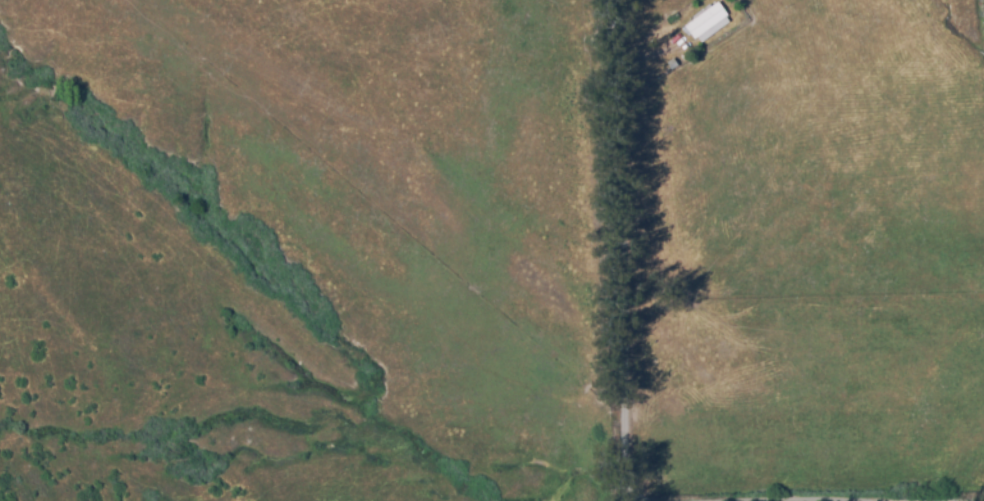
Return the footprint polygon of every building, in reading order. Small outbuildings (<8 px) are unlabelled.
[(714,7),(722,0),(726,0),(731,7),(734,5),(736,8),(738,7),(745,16),(722,34),(718,30),(701,43),(687,26),(696,19),(693,16),(710,3),(714,7)] [(667,62),(678,53),(682,59),(679,62),(681,64),(673,70),(667,62)]
